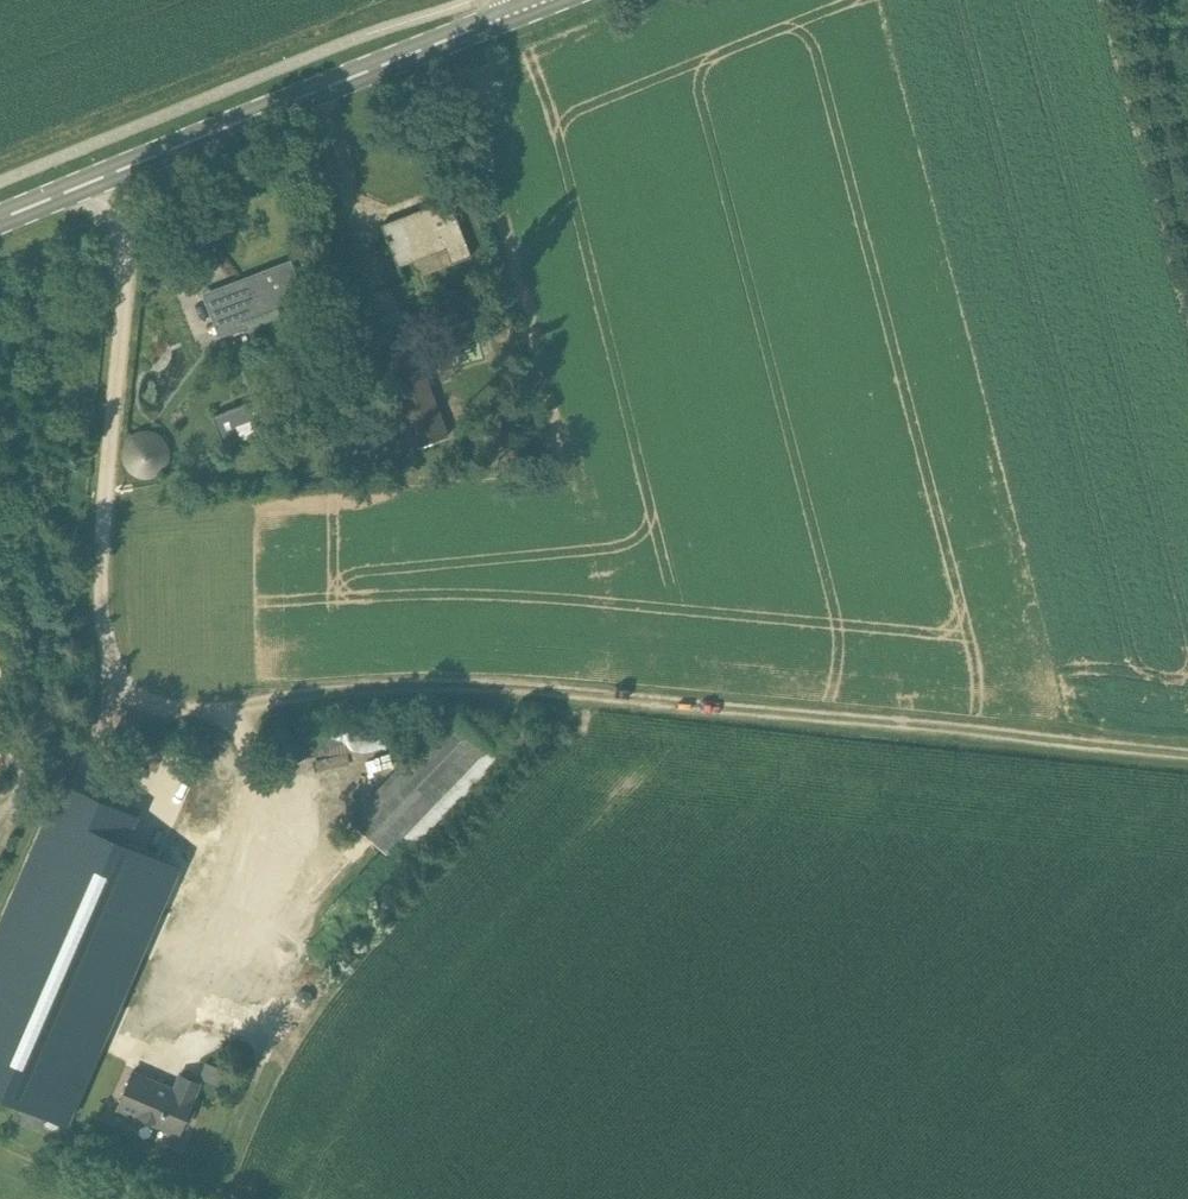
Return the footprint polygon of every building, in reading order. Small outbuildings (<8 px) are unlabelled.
[(451,197),(383,223),(395,259),(443,241),(451,264),(473,256),(451,197)] [(206,300),(220,336),(248,326),(244,315),(306,292),(292,258),(264,269),(264,271),(234,282),(234,281),(232,281),(236,292),(228,296),(227,294),(208,301),(208,300),(206,300)] [(407,329),(391,286),(356,300),(373,342),(407,329)] [(449,437),(412,342),(379,355),(418,449),(420,448),(449,437)] [(260,397),(215,415),(225,440),(270,423),(260,397)] [(121,447),(149,478),(174,454),(146,424),(121,447)] [(454,708),(352,816),(389,851),(396,844),(489,745),(491,743),(454,708)] [(386,749),(386,735),(333,734),(333,747),(386,749)] [(62,782),(0,923),(0,1088),(72,1120),(130,986),(139,967),(182,868),(128,844),(140,817),(62,782)] [(210,1062),(205,1074),(223,1081),(228,1068),(210,1062)] [(135,1070),(119,1107),(171,1129),(168,1136),(177,1140),(201,1082),(181,1074),(174,1092),(163,1087),(165,1083),(135,1070)]
